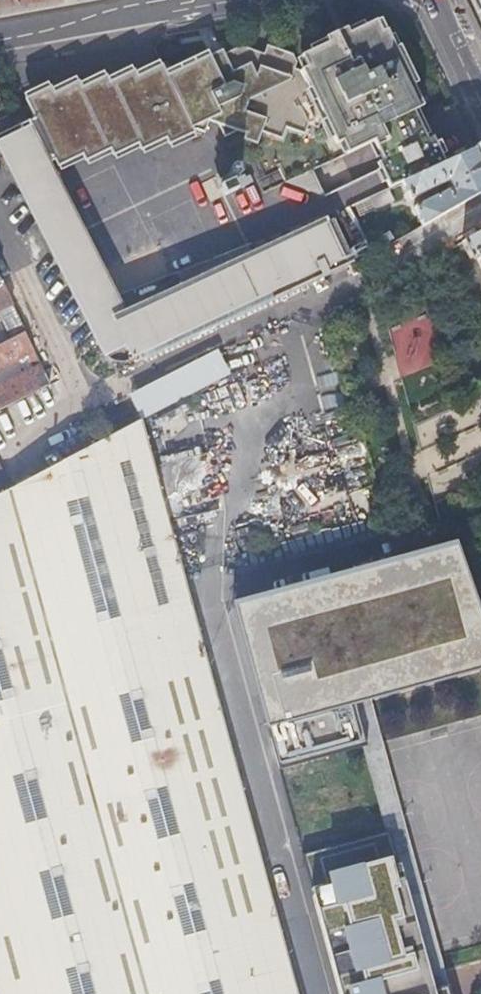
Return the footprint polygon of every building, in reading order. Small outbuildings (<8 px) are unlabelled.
[(480,28),(480,0),(468,0),(480,28)] [(34,218),(88,328),(103,358),(104,358),(122,349),(128,361),(143,354),(342,259),(326,224),(112,324),(110,318),(122,313),(115,298),(47,163),(51,161),(78,149),(80,155),(106,144),(108,150),(133,138),(136,144),(161,133),(164,139),(188,128),(189,129),(190,128),(203,133),(208,120),(214,117),(223,137),(235,131),(243,134),(241,140),(256,145),(260,133),(280,140),(285,129),(303,135),(307,124),(301,111),(315,105),(328,133),(334,131),(345,155),(372,142),(388,177),(394,189),(401,186),(440,168),(434,157),(429,146),(428,147),(412,112),(421,108),(396,55),(393,56),(382,33),(373,37),(367,25),(305,54),(310,66),(299,72),(294,69),(295,64),(292,55),(265,47),(262,55),(240,47),(223,55),(221,50),(177,71),(164,67),(162,71),(162,72),(138,83),(135,77),(111,89),(107,82),(83,94),(80,88),(55,100),(52,93),(26,105),(6,115),(3,108),(0,110),(0,149),(34,218)] [(44,83),(21,93),(23,98),(23,99),(26,105),(52,93),(55,100),(80,88),(83,94),(107,82),(111,89),(135,77),(138,83),(162,72),(162,71),(159,65),(158,65),(156,62),(131,72),(131,70),(130,71),(128,66),(104,77),(103,76),(102,76),(100,72),(76,83),(75,81),(74,82),(72,78),(48,89),(47,87),(46,87),(44,83)] [(78,149),(51,161),(55,168),(57,171),(81,161),(82,163),(83,162),(85,166),(109,155),(110,158),(111,157),(113,160),(137,150),(138,152),(139,151),(141,155),(165,144),(166,146),(167,146),(169,150),(192,138),(191,135),(192,134),(189,129),(188,128),(164,139),(161,133),(136,144),(133,138),(108,150),(106,144),(80,155),(78,149)] [(421,227),(480,194),(480,162),(476,151),(440,168),(401,186),(408,202),(446,184),(450,192),(412,210),(421,227)] [(230,175),(216,181),(223,196),(252,182),(249,175),(244,177),(244,175),(232,180),(230,175)] [(394,203),(389,191),(370,200),(375,212),(394,203)] [(462,244),(470,261),(475,259),(480,272),(480,233),(462,244)] [(24,332),(21,325),(5,291),(2,284),(0,285),(0,344),(24,332)] [(388,327),(402,375),(435,366),(421,318),(388,327)] [(49,386),(24,332),(0,344),(0,369),(27,355),(33,370),(0,387),(0,411),(49,386)] [(122,349),(104,358),(108,360),(114,362),(120,363),(128,361),(122,349)] [(223,351),(133,394),(145,419),(235,376),(223,351)] [(140,422),(0,495),(0,993),(295,993),(140,422)] [(232,604),(232,601),(230,602),(264,729),(266,728),(277,770),(360,747),(384,832),(301,856),(311,895),(310,896),(337,993),(450,993),(369,700),(480,670),(480,622),(454,541),(452,542),(452,544),(395,560),(232,604)]
